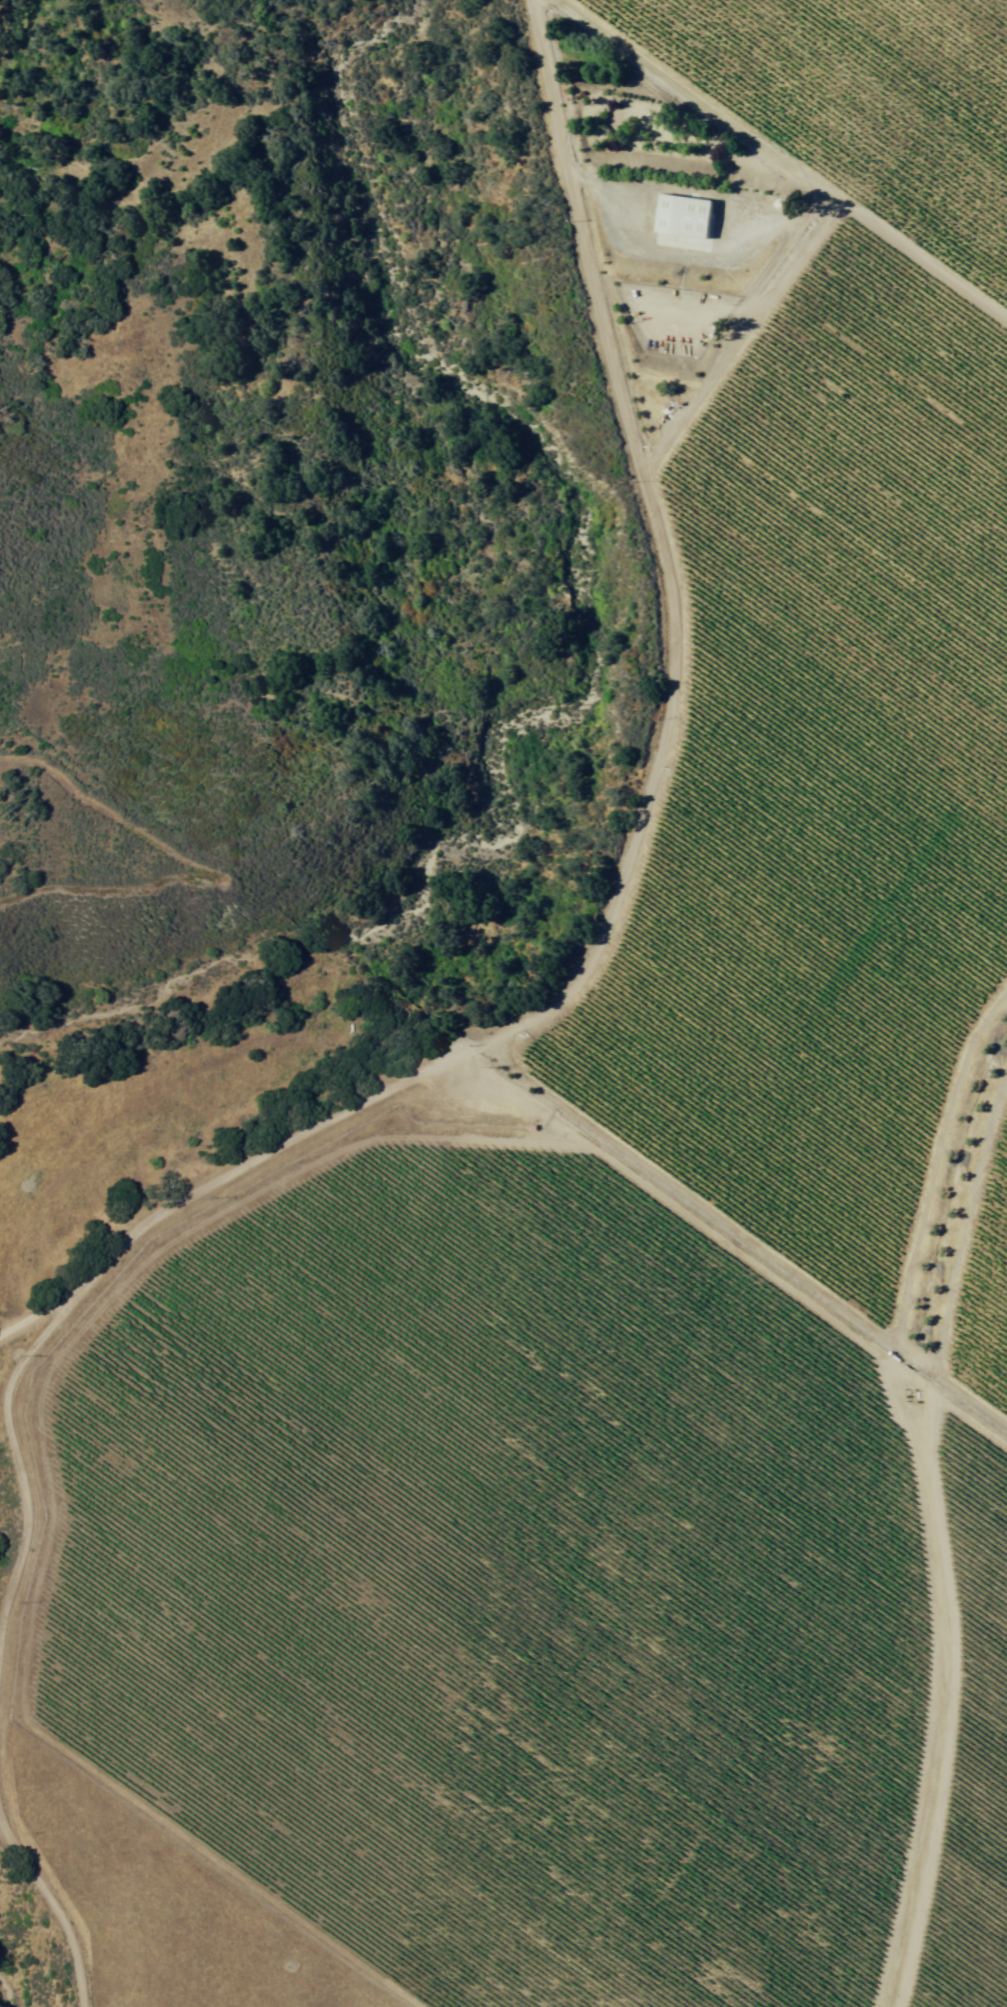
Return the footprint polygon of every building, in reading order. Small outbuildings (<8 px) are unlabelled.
[(713,238),(717,200),(662,193),(658,232),(713,238)]
